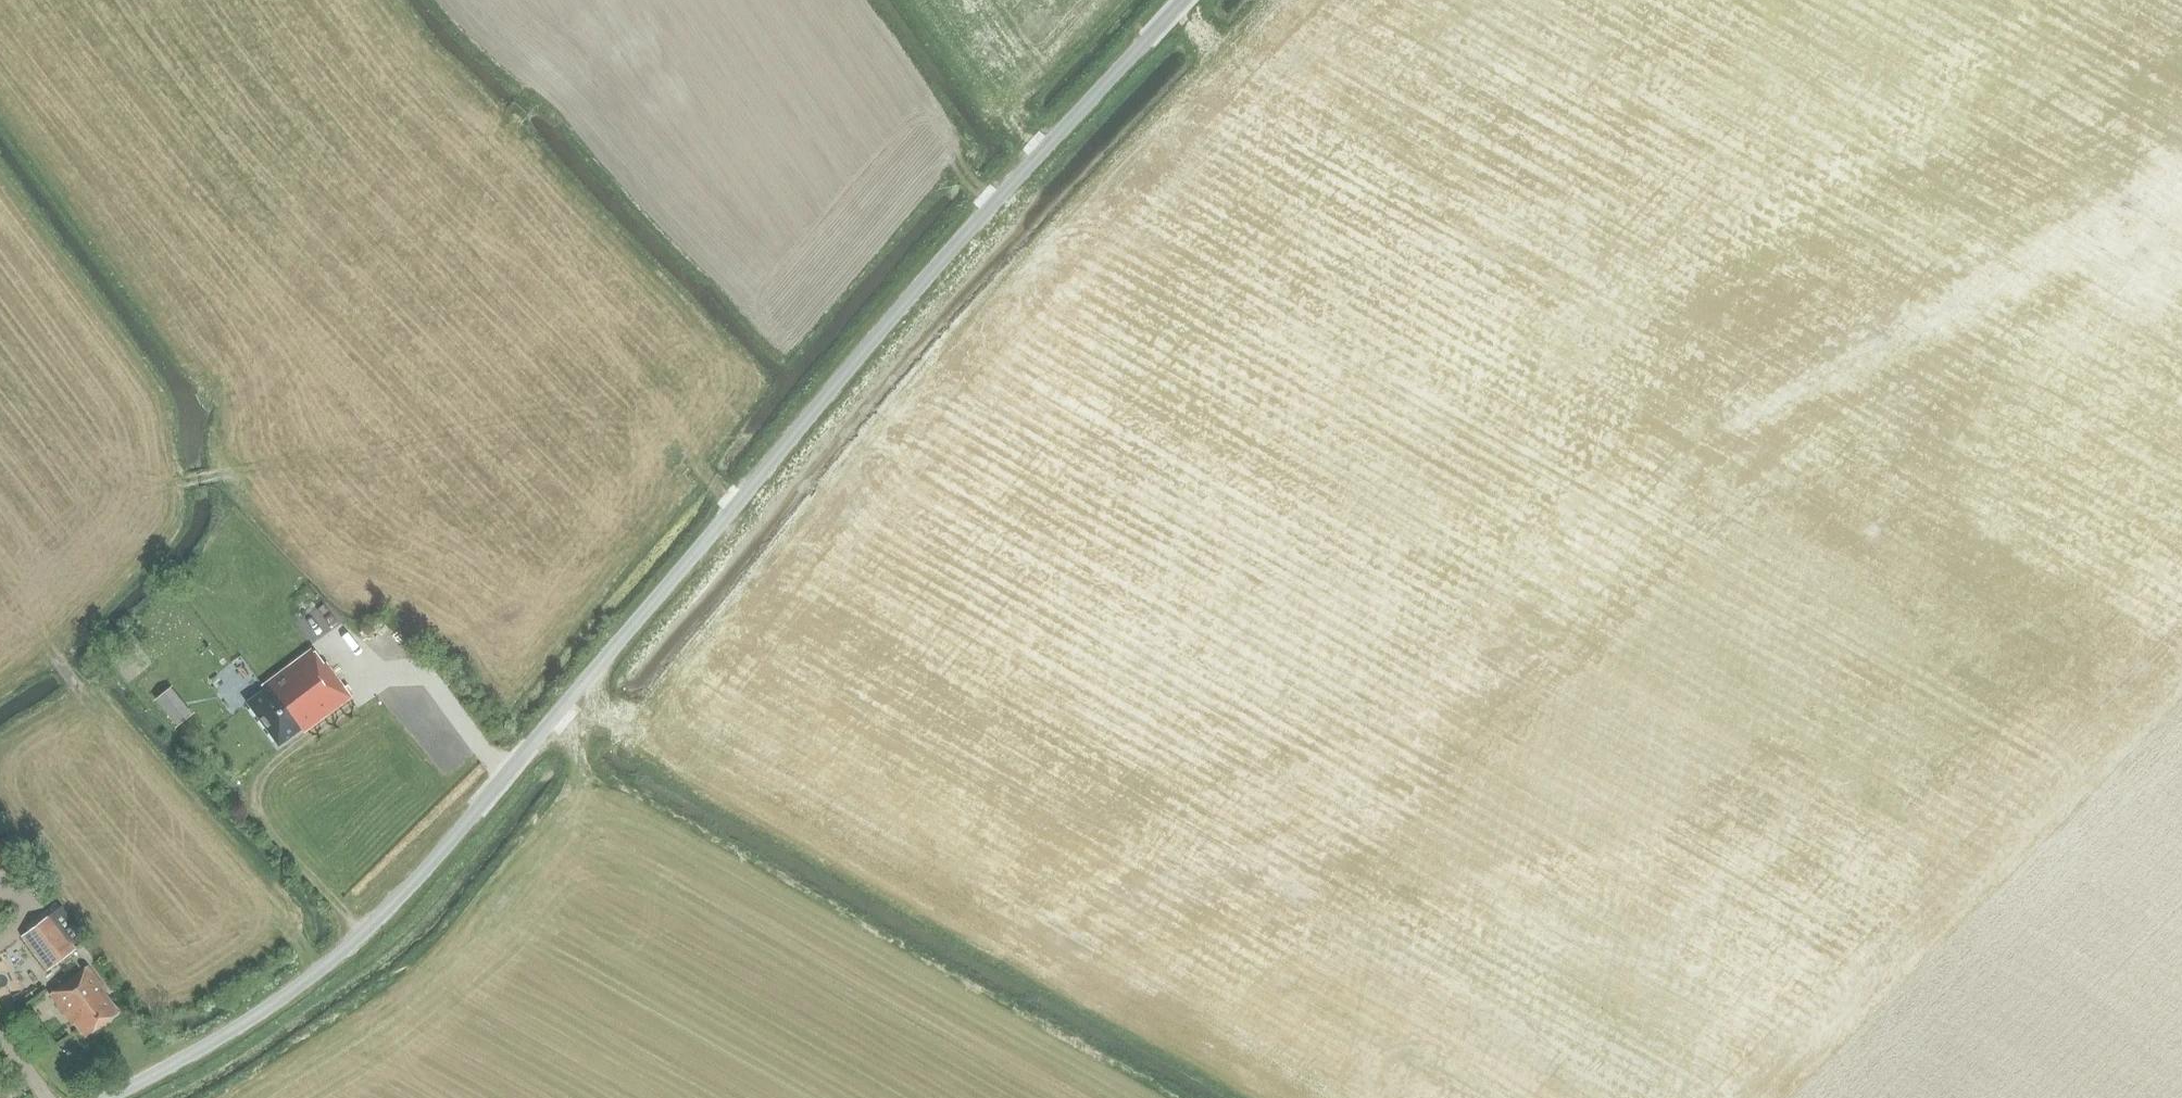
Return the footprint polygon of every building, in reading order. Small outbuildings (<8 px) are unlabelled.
[(326,602),(296,623),(314,647),(343,627),(326,602)] [(303,732),(350,697),(325,663),(322,665),(311,650),(262,687),(264,690),(247,702),(279,745),(300,728),(303,732)] [(170,688),(156,699),(177,725),(191,714),(170,688)] [(47,969),(74,948),(50,916),(23,936),(47,969)] [(86,1036),(117,1012),(103,994),(107,992),(87,965),(50,994),(73,1024),(76,1022),(86,1036)]
